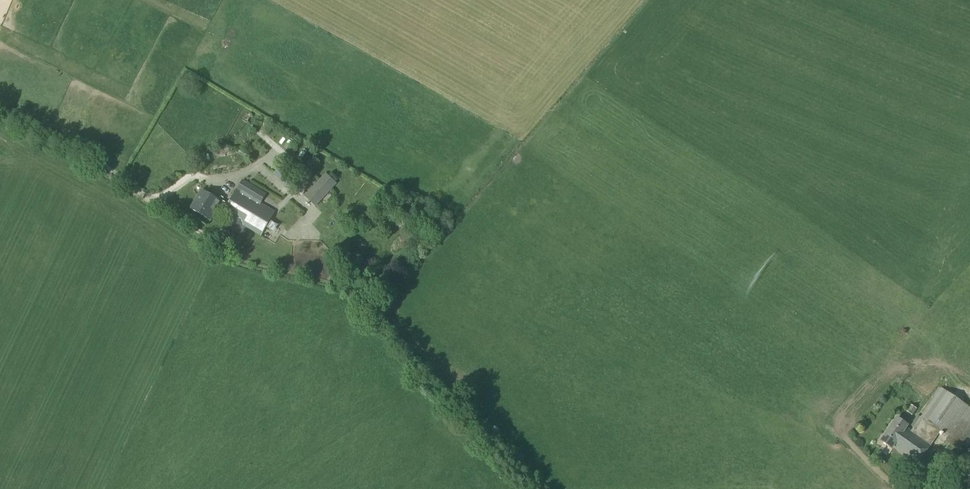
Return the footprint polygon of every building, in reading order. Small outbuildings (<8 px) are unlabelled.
[(213,198),(202,216),(209,220),(216,208),(224,212),(222,214),(233,221),(229,229),(242,237),(247,229),(260,236),(274,212),(260,204),(265,196),(275,205),(284,196),(258,172),(249,182),(259,191),(242,181),(227,206),(221,202),(222,200),(215,195),(213,198)] [(315,207),(337,184),(326,174),(305,197),(315,207)] [(202,216),(213,198),(201,191),(190,210),(202,216)] [(297,229),(297,220),(288,220),(288,229),(297,229)] [(969,443),(969,409),(941,389),(912,431),(906,427),(907,426),(897,419),(881,442),(891,449),(892,448),(918,465),(931,445),(941,431),(948,436),(945,441),(963,453),(969,443)] [(918,400),(924,404),(927,399),(921,394),(918,400)] [(912,416),(916,409),(911,405),(906,412),(912,416)] [(922,488),(936,488),(941,482),(931,475),(922,488)]
